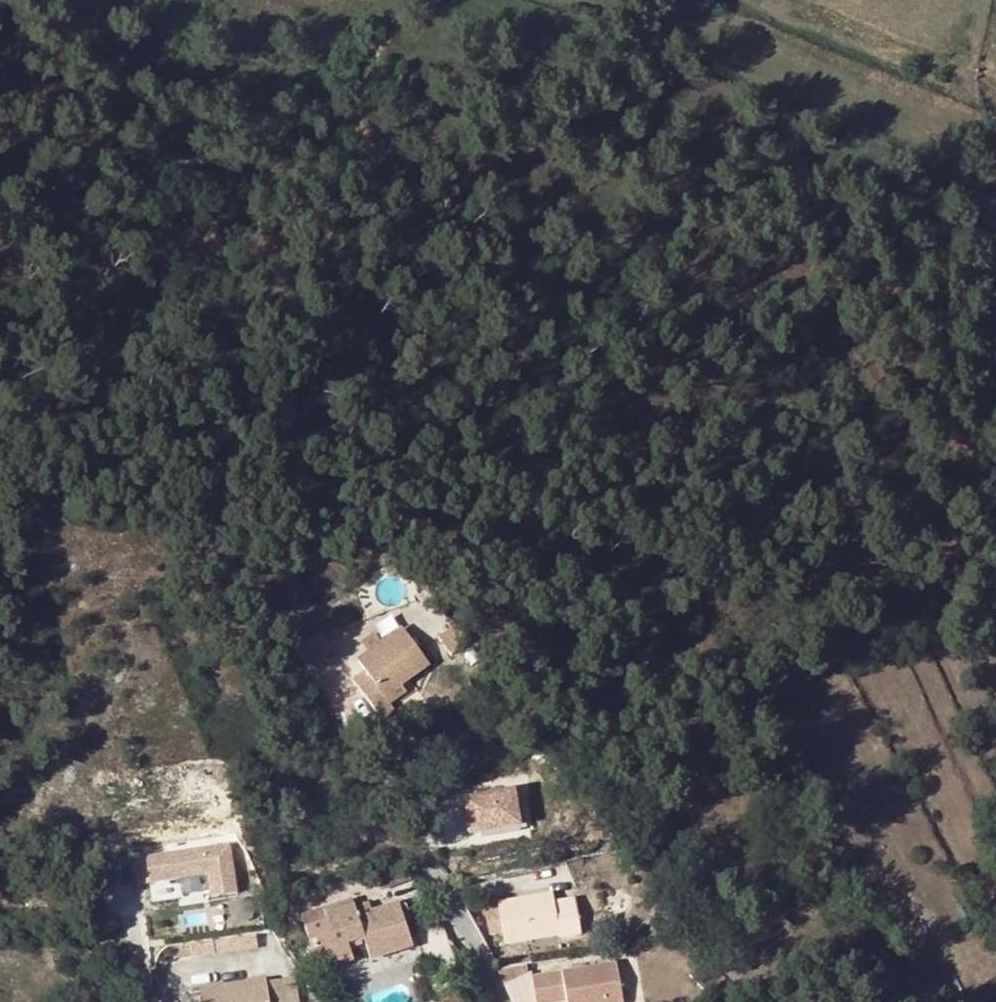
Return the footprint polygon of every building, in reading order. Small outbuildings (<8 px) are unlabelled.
[(427,664),(402,628),(357,659),(371,680),(359,688),(381,721),(393,712),(388,705),(382,696),(400,683),(427,664)] [(400,683),(382,696),(388,705),(406,692),(400,683)] [(471,798),(479,838),(534,827),(527,787),(471,798)] [(136,852),(138,883),(212,877),(214,898),(243,896),(239,844),(136,852)] [(499,902),(500,913),(503,925),(506,942),(558,933),(558,937),(579,934),(574,899),(553,902),(551,894),(499,902)] [(327,922),(304,929),(317,972),(352,961),(347,945),(362,940),(369,960),(411,947),(397,904),(370,913),(368,904),(353,909),(352,906),(342,909),(340,905),(323,910),(327,922)] [(323,910),(300,918),(304,929),(327,922),(323,910)] [(490,927),(503,925),(500,913),(488,914),(490,927)] [(550,988),(564,986),(566,1000),(566,1001),(622,1001),(615,962),(533,975),(537,1001),(552,1001),(550,988)] [(257,984),(191,996),(192,1001),(260,1001),(257,984)] [(550,988),(552,1001),(555,1001),(566,1000),(564,986),(550,988)]
